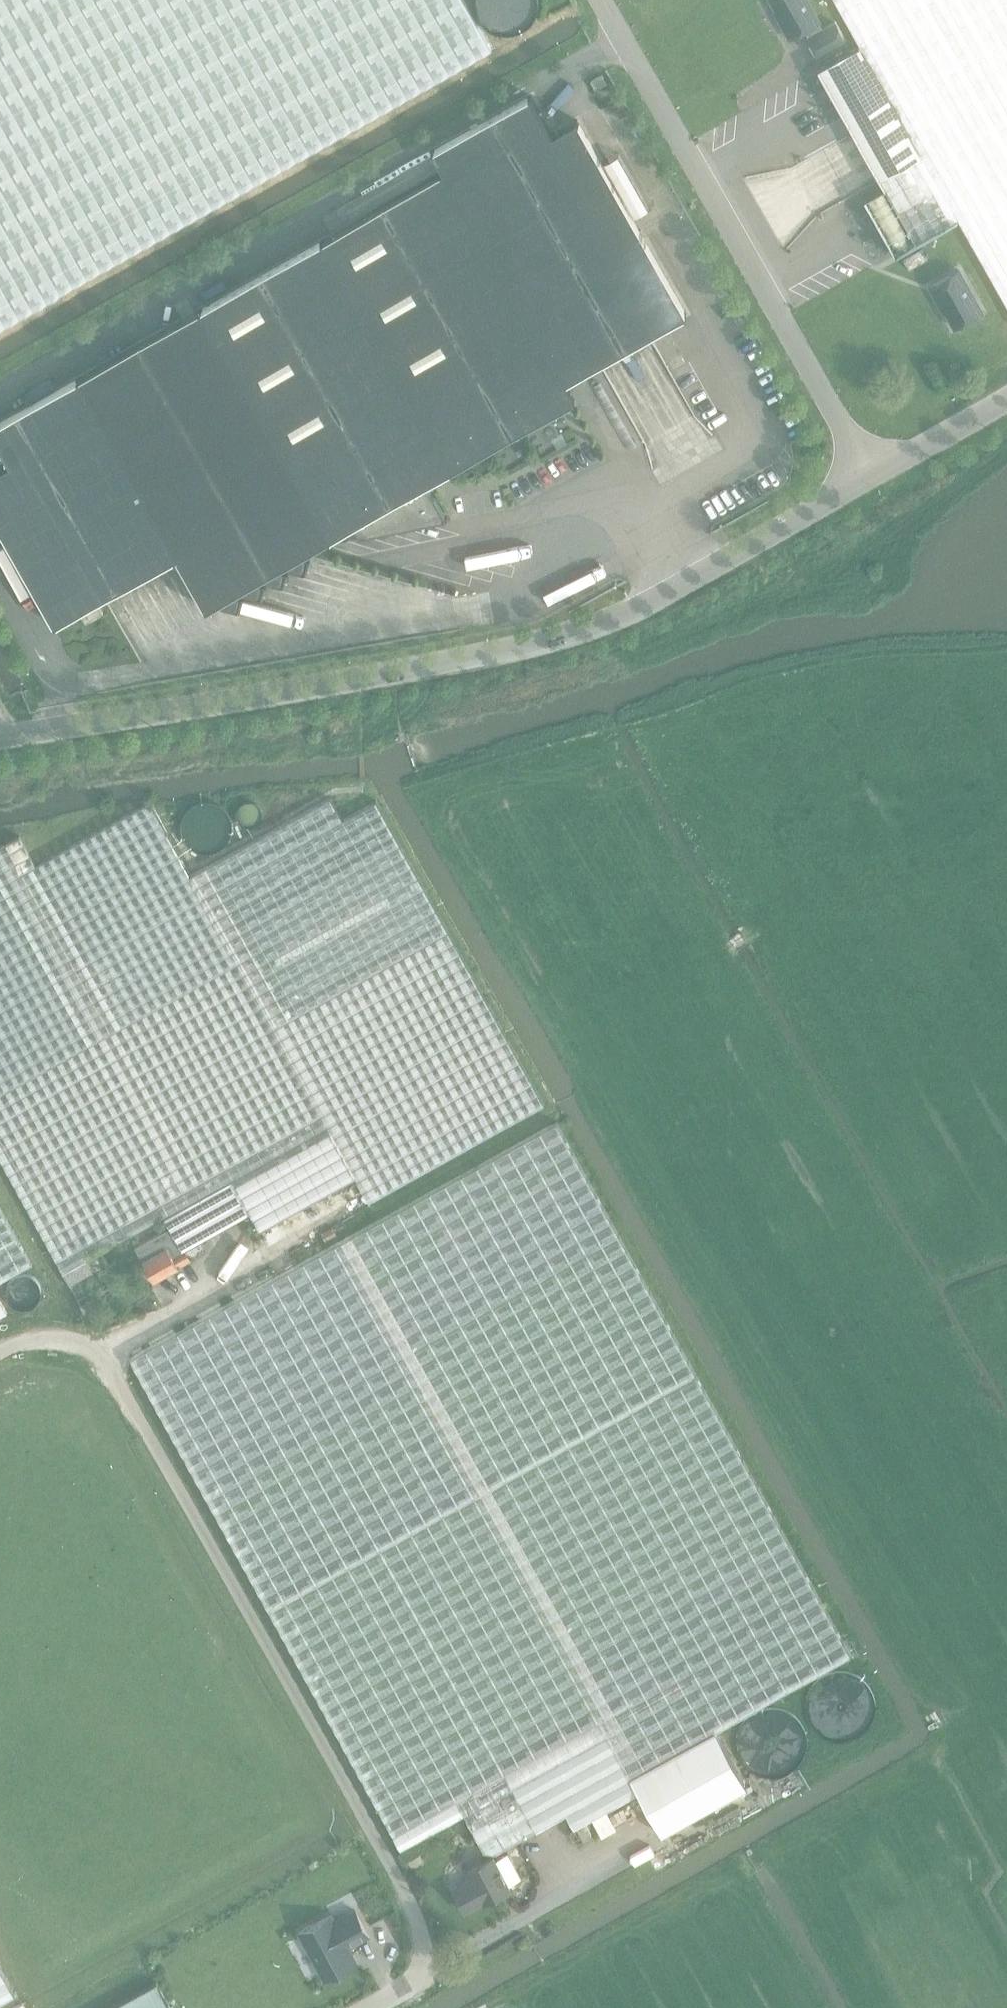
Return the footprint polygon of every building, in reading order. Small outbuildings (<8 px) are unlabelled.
[(489,48),(462,0),(0,0),(0,323),(489,48)] [(818,21),(807,0),(770,0),(790,36),(818,21)] [(957,217),(1006,306),(1006,0),(835,0),(859,44),(957,217)] [(842,42),(830,22),(803,38),(814,58),(842,42)] [(914,240),(957,217),(859,44),(817,68),(914,240)] [(602,74),(590,80),(595,89),(606,83),(602,74)] [(0,467),(0,525),(55,623),(176,554),(205,606),(353,523),(359,534),(446,516),(426,482),(573,398),(563,381),(685,312),(576,119),(552,132),(530,94),(430,150),(442,171),(77,377),(0,421),(0,443),(10,461),(0,467)] [(908,269),(926,259),(921,249),(903,259),(908,269)] [(953,326),(981,310),(958,269),(930,284),(953,326)] [(356,1174),(370,1199),(544,1103),(375,798),(341,817),(329,795),(188,873),(150,806),(143,803),(33,863),(19,835),(0,845),(0,1159),(62,1270),(164,1216),(170,1226),(133,1247),(141,1260),(143,1259),(153,1278),(189,1260),(182,1248),(250,1210),(259,1227),(356,1174)] [(228,812),(225,808),(222,806),(218,803),(214,802),(210,801),(205,801),(201,801),(197,803),(193,805),(189,807),(186,811),(184,814),(182,818),(181,822),(181,827),(181,831),(182,836),(184,840),(187,843),(190,846),(193,849),(197,851),(201,852),(206,853),(210,853),(215,852),(219,850),(222,848),(226,845),(228,841),(231,837),(232,833),(233,829),(233,824),(232,820),(230,816),(228,812)] [(129,1356),(392,1836),(400,1850),(463,1815),(482,1850),(494,1853),(565,1814),(573,1828),(576,1826),(585,1821),(638,1792),(662,1834),(746,1786),(715,1731),(852,1655),(556,1119),(129,1356)] [(30,1261),(0,1208),(0,1278),(30,1261)] [(332,1228),(321,1234),(325,1241),(336,1235),(332,1228)] [(38,1280),(36,1278),(34,1276),(31,1275),(28,1274),(25,1273),(22,1273),(19,1273),(17,1274),(14,1276),(12,1277),(9,1280),(8,1282),(7,1285),(6,1288),(6,1291),(6,1294),(7,1297),(8,1299),(10,1302),(12,1304),(14,1306),(17,1307),(20,1308),(23,1308),(26,1308),(29,1307),(31,1306),(34,1305),(36,1303),(38,1300),(40,1298),(40,1295),(41,1292),(41,1289),(40,1286),(39,1283),(38,1280)] [(869,1686),(865,1681),(861,1677),(856,1674),(850,1672),(844,1671),(838,1671),(833,1672),(827,1674),(822,1676),(817,1680),(813,1684),(809,1689),(807,1695),(806,1700),(805,1706),(806,1712),(807,1718),(810,1724),(813,1729),(817,1733),(822,1736),(827,1739),(833,1741),(839,1742),(845,1741),(851,1740),(857,1738),(862,1734),(866,1730),(870,1726),(873,1720),(875,1715),(876,1709),(876,1703),(874,1697),(872,1691),(869,1686)] [(800,1722),(796,1718),(792,1714),(787,1711),(781,1709),(776,1708),(770,1707),(764,1708),(759,1710),(753,1713),(749,1716),(745,1720),(741,1725),(739,1731),(738,1736),(737,1742),(738,1748),(739,1754),(742,1759),(745,1764),(749,1768),(754,1772),(759,1775),(765,1776),(771,1777),(777,1777),(782,1775),(788,1773),(793,1770),(797,1766),(801,1761),(804,1756),(806,1750),(807,1745),(806,1739),(805,1733),(803,1727),(800,1722)] [(593,1835),(585,1821),(576,1826),(584,1840),(593,1835)] [(464,1909),(468,1907),(470,1908),(478,1904),(478,1902),(509,1885),(509,1883),(520,1877),(508,1852),(496,1859),(494,1855),(466,1869),(470,1876),(452,1885),(464,1909)] [(331,1914),(299,1932),(324,1978),(356,1961),(347,1944),(353,1941),(355,1942),(369,1935),(355,1910),(334,1921),(331,1914)] [(14,1991),(0,1966),(0,1999),(14,1991)] [(152,1984),(109,2007),(166,2007),(152,1984)]
